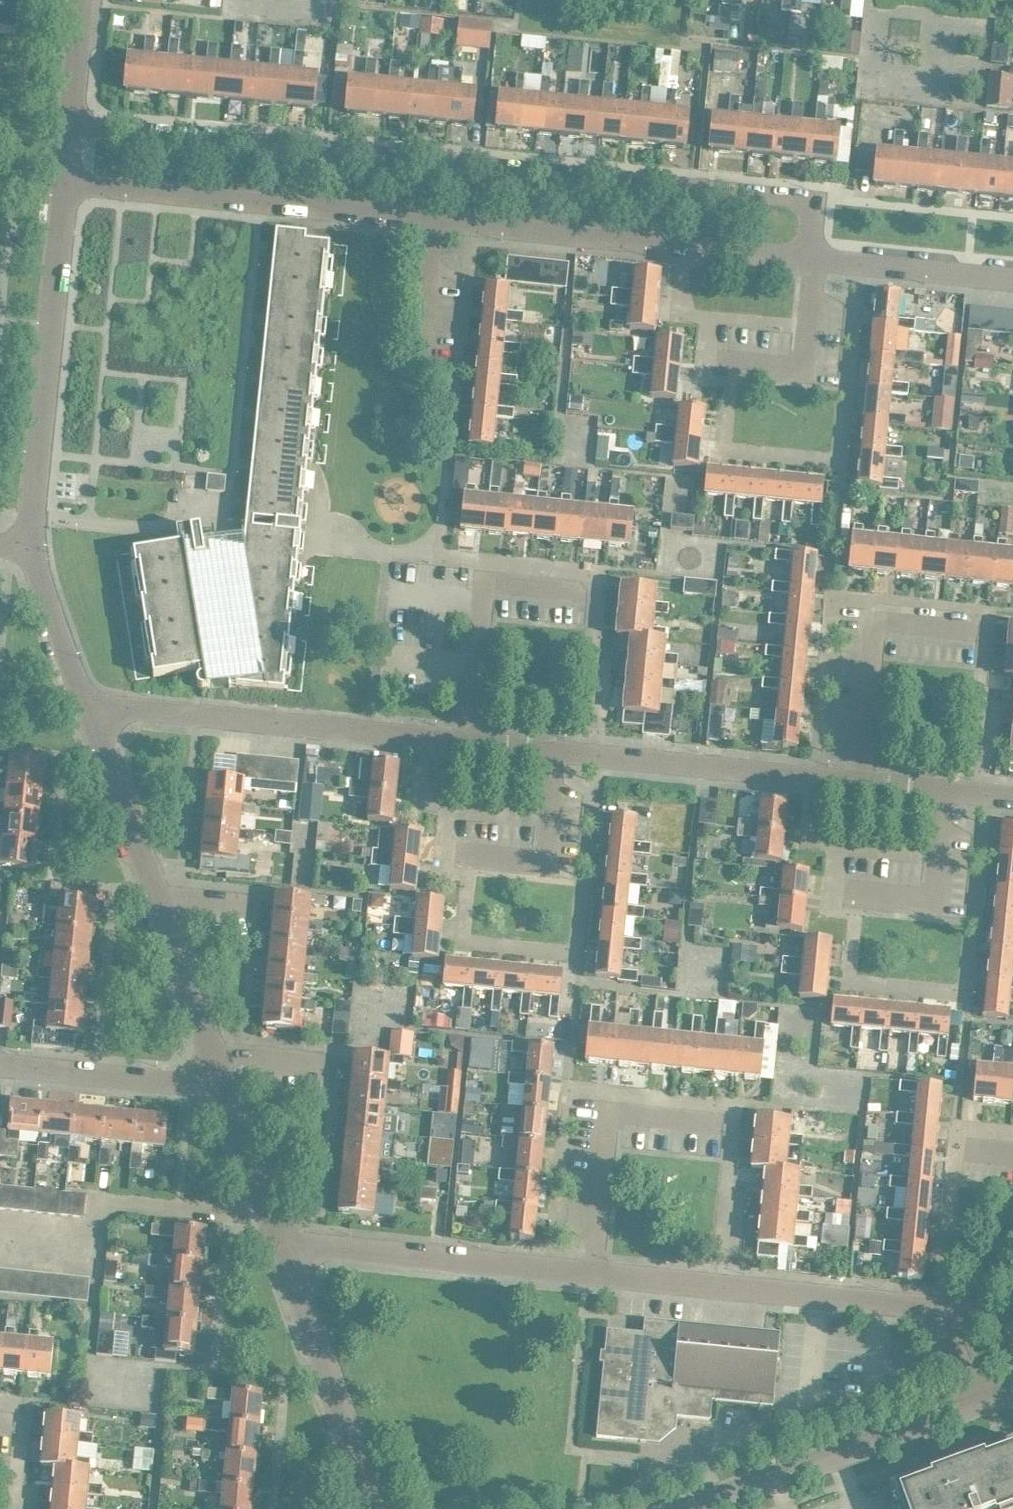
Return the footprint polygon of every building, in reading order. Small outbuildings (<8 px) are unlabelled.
[(18,0),(0,0),(0,32),(15,34),(18,0)] [(443,10),(443,0),(442,0),(430,0),(429,9),(443,10)] [(780,9),(790,10),(791,0),(781,0),(780,9)] [(790,10),(800,11),(801,0),(791,0),(790,10)] [(840,15),(850,16),(852,0),(841,0),(840,15)] [(389,4),(388,24),(406,25),(407,6),(389,4)] [(730,27),(731,11),(712,9),(711,25),(730,27)] [(418,34),(440,36),(442,20),(419,17),(418,34)] [(457,35),(477,37),(476,49),(488,50),(490,24),(458,21),(457,35)] [(858,53),(860,33),(846,31),(844,51),(858,53)] [(163,93),(167,60),(152,58),(153,51),(160,51),(161,41),(154,41),(154,37),(144,36),(142,57),(127,56),(124,89),(163,93)] [(167,60),(163,93),(187,96),(190,62),(176,61),(178,38),(169,37),(167,60)] [(522,37),(521,48),(542,50),(543,39),(522,37)] [(190,62),(187,96),(225,100),(229,66),(214,65),(216,43),(207,43),(205,64),(190,62)] [(614,44),(613,56),(629,57),(630,46),(614,44)] [(991,44),(989,61),(1004,63),(1006,45),(991,44)] [(225,100),(250,102),(253,68),(255,47),(231,45),(229,66),(225,100)] [(288,106),(292,72),(277,71),(279,50),(270,49),(268,70),(253,68),(250,102),(288,106)] [(713,73),(737,74),(738,51),(714,50),(713,73)] [(292,72),(288,106),(313,108),(314,98),(323,99),(325,80),(316,79),(316,75),(301,73),(303,52),(294,51),(292,72)] [(825,55),(823,70),(845,72),(846,56),(825,55)] [(384,116),(387,82),(373,80),(375,60),(366,59),(364,80),(348,78),(345,111),(384,116)] [(409,118),(412,84),(397,83),(399,62),(389,61),(387,82),(384,116),(409,118)] [(426,86),(412,84),(409,118),(447,122),(450,88),(435,87),(437,66),(428,65),(426,86)] [(559,134),(563,99),(547,98),(550,67),(542,66),(541,76),(540,76),(538,97),(534,131),(559,134)] [(450,88),(447,122),(472,125),(475,90),(472,90),(473,70),(452,67),(450,88)] [(495,127),(534,131),(538,97),(540,76),(517,74),(514,94),(499,93),(495,127)] [(986,74),(983,106),(1009,109),(1012,77),(986,74)] [(597,137),(601,103),(586,102),(588,81),(579,81),(577,101),(563,99),(559,134),(597,137)] [(610,104),(612,84),(603,83),(601,103),(597,137),(621,140),(625,106),(610,104)] [(625,106),(621,140),(661,144),(664,110),(650,108),(652,87),(642,86),(640,107),(625,106)] [(772,155),(775,121),(761,120),(764,87),(754,86),(751,119),(748,153),(772,155)] [(666,89),(664,110),(661,144),(685,146),(688,112),(673,111),(675,89),(666,89)] [(748,153),(751,119),(737,118),(739,97),(730,96),(728,116),(712,115),(709,149),(748,153)] [(791,123),(775,121),(772,155),(811,159),(814,125),(800,124),(802,103),(793,102),(791,123)] [(814,125),(811,159),(835,162),(839,128),(824,126),(826,105),(817,104),(814,125)] [(913,188),(916,154),(901,153),(903,132),(894,131),(892,152),(876,150),(873,184),(913,188)] [(918,134),(916,154),(913,188),(937,190),(940,156),(925,155),(927,135),(918,134)] [(976,194),(979,160),(964,159),(966,138),(957,138),(955,158),(940,156),(937,190),(976,194)] [(999,197),(1002,163),(988,161),(990,141),(981,140),(979,160),(976,194),(999,197)] [(1002,163),(999,197),(1012,198),(1012,164),(1002,163)] [(305,240),(305,234),(275,231),(275,240),(281,240),(258,465),(251,464),(246,518),(247,518),(300,524),(300,523),(305,523),(307,506),(302,505),(303,491),(308,492),(310,475),(305,474),(306,460),(311,461),(313,443),(308,443),(310,429),(314,430),(316,412),(311,412),(313,398),(318,399),(319,381),(315,381),(316,367),(321,368),(323,350),(318,350),(319,336),(324,337),(326,319),(321,319),(324,292),(329,293),(332,257),(328,257),(329,243),(305,240)] [(516,283),(519,257),(507,256),(504,282),(516,283)] [(528,284),(531,259),(519,257),(516,283),(528,284)] [(531,259),(528,284),(541,285),(543,260),(531,259)] [(553,287),(556,261),(543,260),(541,285),(553,287)] [(556,261),(553,287),(565,288),(568,262),(556,261)] [(610,297),(656,301),(659,272),(634,270),(632,291),(611,289),(610,297)] [(588,276),(573,274),(572,290),(587,291),(588,276)] [(485,284),(482,317),(504,319),(504,322),(525,324),(526,313),(505,311),(508,286),(485,284)] [(896,329),(909,330),(914,330),(915,320),(897,318),(899,294),(876,292),(873,324),(896,326),(896,329)] [(653,331),(656,301),(610,297),(610,299),(599,298),(598,306),(609,307),(609,305),(630,307),(628,329),(653,331)] [(980,331),(982,307),(970,306),(968,329),(980,331)] [(982,307),(980,331),(992,332),(995,309),(982,307)] [(995,309),(992,332),(1005,333),(1007,310),(995,309)] [(1005,333),(1012,334),(1012,310),(1007,310),(1005,333)] [(482,317),(479,349),(501,351),(501,354),(519,355),(520,344),(502,342),(504,322),(504,319),(482,317)] [(609,329),(621,330),(622,322),(610,321),(609,329)] [(892,359),(892,360),(931,364),(932,354),(907,351),(909,330),(896,329),(896,326),(873,324),(870,356),(892,359)] [(582,329),(572,329),(571,344),(581,345),(582,329)] [(632,366),(678,370),(681,341),(656,339),(654,360),(633,358),(632,366)] [(501,351),(479,349),(476,381),(498,383),(497,386),(516,387),(517,376),(499,374),(501,354),(501,351)] [(983,356),(975,355),(974,367),(982,368),(983,356)] [(889,391),(889,392),(907,394),(908,384),(890,382),(892,360),(892,359),(870,356),(867,388),(889,391)] [(991,357),(983,356),(982,368),(990,369),(991,357)] [(675,400),(675,398),(678,370),(632,366),(632,374),(652,376),(650,398),(675,400)] [(498,383),(476,381),(472,413),(494,415),(494,417),(513,419),(514,408),(495,406),(497,386),(498,383)] [(942,387),(941,397),(954,398),(955,388),(942,387)] [(886,422),(886,424),(904,426),(905,416),(887,414),(889,392),(889,391),(867,388),(863,420),(886,422)] [(972,403),(973,391),(961,390),(960,402),(972,403)] [(581,410),(583,397),(570,396),(568,409),(581,410)] [(655,435),(700,439),(703,410),(678,407),(676,429),(656,427),(655,435)] [(494,415),(472,413),(469,445),(490,448),(490,449),(509,451),(510,441),(492,439),(494,417),(494,415)] [(978,417),(968,416),(967,428),(977,429),(978,417)] [(883,455),(883,456),(900,458),(902,448),(884,446),(886,424),(886,422),(863,420),(860,452),(883,455)] [(698,468),(698,466),(700,439),(655,435),(654,443),(675,445),(673,466),(698,468)] [(608,449),(596,448),(595,457),(607,459),(608,449)] [(926,457),(942,459),(943,450),(927,448),(926,457)] [(878,488),(897,490),(898,480),(880,478),(883,456),(883,455),(860,452),(857,485),(878,487),(878,488)] [(958,467),(972,469),(973,457),(959,455),(958,467)] [(492,463),(488,498),(485,532),(509,534),(512,500),(497,499),(500,464),(492,463)] [(539,466),(524,464),(523,476),(538,477),(539,466)] [(736,472),(708,469),(706,469),(704,494),(725,496),(723,517),(732,517),(734,497),(733,497),(736,472)] [(733,497),(734,497),(754,499),(752,520),(760,520),(762,500),(764,475),(736,472),(733,497)] [(762,500),(783,502),(781,523),(789,523),(791,503),(790,503),(793,478),(764,475),(762,500)] [(790,503),(791,503),(812,505),(810,526),(818,527),(823,481),(793,478),(790,503)] [(955,480),(953,492),(977,494),(978,482),(955,480)] [(584,508),(581,542),(604,544),(608,510),(593,509),(595,484),(587,483),(585,497),(584,508)] [(460,530),(485,532),(488,498),(473,496),(474,485),(466,484),(465,495),(464,495),(460,530)] [(514,484),(512,500),(509,534),(533,537),(536,503),(521,501),(523,485),(514,484)] [(609,499),(608,510),(604,544),(629,546),(633,513),(617,511),(619,485),(611,484),(610,499),(609,499)] [(536,503),(533,537),(557,539),(560,505),(545,504),(546,493),(537,492),(536,503)] [(560,505),(557,539),(581,542),(584,508),(569,506),(570,495),(561,494),(560,505)] [(1012,519),(1012,508),(1001,506),(998,533),(1012,534),(1012,519)] [(669,528),(691,531),(692,531),(694,518),(671,515),(669,528)] [(924,543),(920,576),(944,579),(948,545),(933,544),(934,533),(932,533),(933,516),(926,516),(924,543)] [(228,687),(229,687),(230,683),(235,684),(283,689),(284,675),(289,675),(293,640),(288,639),(291,613),(295,613),(297,596),(293,596),(294,582),(299,582),(300,565),(295,564),(297,551),(302,551),(304,534),(299,533),(299,532),(252,527),(252,524),(253,519),(247,518),(246,518),(245,523),(245,526),(243,548),(228,684),(228,687)] [(847,569),(872,571),(876,538),(861,536),(862,525),(853,524),(852,535),(851,535),(847,569)] [(228,684),(243,548),(228,547),(226,533),(217,543),(218,545),(202,544),(199,527),(177,531),(179,544),(133,551),(135,565),(130,566),(136,601),(141,601),(145,627),(140,628),(146,663),(150,662),(153,676),(199,669),(200,676),(199,677),(198,677),(197,678),(197,679),(196,680),(196,681),(196,682),(196,683),(196,684),(197,685),(197,686),(198,687),(199,688),(200,688),(201,688),(202,689),(204,688),(228,684)] [(876,538),(872,571),(896,574),(900,540),(885,539),(886,528),(877,527),(876,538)] [(901,529),(900,540),(896,574),(920,576),(924,543),(909,541),(910,530),(901,529)] [(949,535),(948,545),(944,579),(968,581),(971,547),(957,546),(958,535),(949,535)] [(971,547),(968,581),(992,584),(996,550),(981,548),(982,538),(973,537),(971,547)] [(996,550),(992,584),(1012,586),(1012,552),(1005,551),(1006,540),(997,539),(996,550)] [(789,586),(812,588),(815,555),(793,553),(793,552),(775,550),(774,560),(792,562),(790,584),(789,586)] [(736,577),(738,555),(728,554),(726,576),(736,577)] [(715,582),(683,578),(681,594),(714,597),(715,582)] [(786,617),(808,620),(812,588),(789,586),(790,584),(772,582),(771,593),(788,594),(786,616),(786,617)] [(618,609),(652,613),(667,614),(668,604),(653,603),(655,587),(621,584),(618,609)] [(721,606),(737,607),(738,593),(722,592),(721,606)] [(616,635),(631,636),(665,640),(666,629),(651,627),(652,613),(618,609),(616,635)] [(783,649),(805,651),(808,620),(786,617),(786,616),(769,614),(768,624),(785,626),(783,647),(783,649)] [(717,626),(716,640),(736,643),(738,629),(717,626)] [(663,653),(665,640),(631,636),(628,660),(662,664),(680,666),(681,659),(671,658),(672,654),(663,653)] [(735,642),(716,641),(715,653),(734,654),(735,642)] [(802,683),(805,651),(783,649),(783,647),(765,645),(764,656),(782,658),(780,680),(780,681),(802,683)] [(1012,675),(1012,649),(1007,648),(1004,674),(1012,675)] [(722,659),(714,658),(712,672),(720,673),(722,659)] [(662,664),(628,660),(626,685),(660,689),(685,691),(686,681),(661,678),(662,664)] [(780,681),(780,680),(764,678),(763,688),(779,690),(777,711),(776,713),(799,715),(802,683),(780,681)] [(711,692),(723,694),(724,682),(712,680),(711,692)] [(660,689),(626,685),(622,723),(638,725),(637,733),(663,736),(666,704),(658,703),(660,689)] [(725,706),(710,704),(706,738),(721,739),(725,706)] [(776,713),(777,711),(759,709),(758,720),(775,722),(773,746),(796,748),(799,715),(776,713)] [(749,733),(757,732),(756,711),(747,712),(749,733)] [(236,755),(234,779),(208,776),(205,803),(241,807),(241,804),(243,787),(257,788),(258,780),(247,778),(249,756),(236,755)] [(259,780),(261,757),(249,756),(247,778),(258,780),(259,780)] [(305,756),(303,783),(314,785),(317,757),(305,756)] [(271,781),(273,758),(261,757),(259,780),(271,781)] [(42,789),(45,762),(9,758),(7,779),(0,778),(0,787),(6,788),(7,785),(42,789)] [(284,782),(286,760),(273,758),(271,781),(284,782)] [(299,761),(286,760),(284,782),(288,782),(296,783),(299,761)] [(350,788),(395,793),(398,763),(363,760),(362,774),(372,775),(371,782),(350,780),(350,788)] [(39,815),(42,789),(7,785),(6,788),(5,805),(0,805),(0,814),(4,814),(4,812),(39,815)] [(395,793),(350,788),(349,796),(369,798),(367,820),(393,822),(395,793)] [(700,800),(697,824),(715,826),(718,801),(700,800)] [(737,828),(783,832),(786,803),(761,801),(759,822),(738,820),(737,828)] [(238,833),(239,830),(240,813),(254,814),(255,805),(241,804),(241,807),(205,803),(203,830),(238,833)] [(39,815),(4,812),(4,814),(0,814),(0,840),(1,840),(1,838),(37,841),(39,815)] [(632,850),(632,853),(653,855),(654,844),(633,842),(635,818),(612,816),(609,848),(632,850)] [(1002,823),(999,855),(1012,857),(1012,824),(1002,823)] [(783,832),(737,828),(737,836),(758,838),(756,860),(780,862),(783,832)] [(372,856),(417,861),(420,832),(395,829),(393,851),(372,849),(372,856)] [(238,833),(203,830),(198,870),(248,875),(249,858),(236,856),(238,839),(251,841),(252,831),(239,830),(238,833)] [(282,843),(283,831),(276,830),(274,842),(282,843)] [(283,831),(282,843),(290,844),(291,832),(283,831)] [(37,841),(1,838),(1,840),(0,853),(0,865),(34,868),(37,841)] [(314,851),(317,851),(331,853),(332,843),(329,843),(315,841),(314,851)] [(705,858),(706,847),(697,847),(697,858),(705,858)] [(628,882),(628,885),(646,886),(647,876),(629,874),(632,853),(632,850),(609,848),(605,880),(628,882)] [(999,855),(996,887),(1012,889),(1012,857),(999,855)] [(414,890),(415,888),(417,861),(372,856),(371,865),(391,867),(390,887),(377,886),(376,891),(389,892),(389,888),(414,890)] [(684,866),(685,858),(672,856),(671,864),(684,866)] [(759,897),(804,901),(807,872),(783,869),(780,891),(760,889),(759,897)] [(605,880),(602,912),(625,914),(625,917),(642,919),(643,908),(626,906),(628,885),(628,882),(605,880)] [(57,923),(92,927),(96,888),(51,883),(50,895),(60,896),(58,916),(44,915),(43,924),(57,925),(57,923)] [(996,887),(993,919),(1012,921),(1012,889),(996,887)] [(667,898),(672,905),(680,905),(682,891),(668,890),(667,898)] [(309,896),(275,893),(272,920),(307,923),(307,921),(309,904),(323,905),(324,896),(309,895),(309,896)] [(376,907),(383,901),(383,895),(370,894),(370,907),(376,907)] [(802,930),(802,928),(804,901),(759,897),(758,905),(767,906),(765,926),(802,930)] [(394,925),(440,930),(443,900),(418,898),(416,919),(395,917),(394,925)] [(360,900),(352,899),(351,911),(359,912),(360,900)] [(689,903),(687,925),(700,926),(702,904),(689,903)] [(8,911),(6,923),(14,924),(16,912),(8,911)] [(16,912),(14,924),(22,925),(23,913),(16,912)] [(622,946),(622,949),(639,951),(639,950),(647,950),(648,940),(623,938),(625,917),(625,914),(602,912),(599,944),(622,946)] [(1012,956),(1012,921),(993,919),(990,951),(1012,954),(1012,956)] [(304,950),(305,948),(306,930),(321,932),(322,923),(307,921),(307,923),(272,920),(270,947),(304,950)] [(676,942),(678,921),(664,920),(662,940),(676,942)] [(54,950),(89,953),(92,927),(57,923),(57,925),(55,942),(41,941),(40,950),(54,952),(54,950)] [(412,957),(437,959),(440,930),(394,925),(393,934),(414,936),(412,957)] [(782,957),(781,965),(827,969),(829,940),(805,938),(803,959),(782,957)] [(619,970),(622,949),(622,946),(599,944),(596,976),(618,978),(618,980),(636,981),(637,971),(619,970)] [(732,947),(731,961),(755,963),(756,946),(733,944),(732,947)] [(302,976),(302,974),(304,957),(318,958),(319,949),(305,948),(304,950),(270,947),(267,973),(302,976)] [(346,961),(347,949),(339,948),(338,960),(346,961)] [(347,949),(346,961),(354,961),(355,949),(347,949)] [(781,969),(781,950),(768,949),(768,968),(781,969)] [(52,976),(87,980),(89,953),(54,950),(54,952),(52,969),(38,967),(37,976),(51,977),(52,976)] [(1009,988),(1012,988),(1012,977),(1010,977),(1012,956),(1012,954),(990,951),(987,983),(1009,985),(1009,988)] [(475,963),(446,960),(443,984),(464,987),(462,1008),(470,1009),(472,987),(475,963)] [(475,963),(472,987),(493,989),(491,1011),(499,1012),(501,990),(504,966),(475,963)] [(9,977),(10,965),(2,964),(1,976),(9,977)] [(10,965),(9,977),(16,977),(18,966),(10,965)] [(799,997),(824,999),(827,969),(781,965),(780,974),(801,976),(799,997)] [(504,966),(501,990),(522,992),(520,1014),(528,1015),(530,993),(532,969),(504,966)] [(532,969),(530,993),(551,995),(549,1016),(557,1017),(562,972),(532,969)] [(299,1003),(299,1000),(301,983),(315,984),(316,975),(302,974),(302,976),(267,973),(265,999),(299,1003)] [(49,1002),(84,1006),(87,980),(52,976),(51,977),(50,995),(36,994),(35,1003),(49,1004),(49,1002)] [(1012,1021),(1012,1009),(1007,1009),(1009,988),(1009,985),(987,983),(983,1016),(1005,1018),(1005,1020),(1012,1021)] [(706,992),(705,1008),(720,1009),(721,993),(706,992)] [(7,1027),(10,1000),(0,999),(0,1026),(7,1027)] [(299,1003),(265,999),(262,1026),(266,1026),(266,1029),(275,1030),(275,1027),(297,1029),(298,1009),(313,1011),(314,1002),(299,1000),(299,1003)] [(347,1035),(349,1014),(341,1013),(342,1001),(334,1000),(331,1033),(347,1035)] [(863,1003),(835,1000),(833,1000),(831,1025),(852,1027),(849,1064),(856,1065),(857,1048),(858,1048),(860,1028),(863,1003)] [(342,1001),(341,1013),(349,1014),(350,1002),(342,1001)] [(49,1002),(49,1004),(47,1022),(33,1020),(30,1046),(72,1051),(74,1031),(81,1032),(83,1016),(86,1017),(87,1007),(84,1006),(49,1002)] [(863,1003),(860,1028),(881,1030),(879,1050),(887,1051),(889,1030),(892,1006),(863,1003)] [(610,1063),(613,1029),(598,1028),(600,1007),(591,1006),(589,1025),(579,1024),(576,1055),(586,1056),(586,1060),(610,1063)] [(892,1006),(889,1030),(910,1032),(908,1053),(917,1054),(919,1033),(921,1008),(892,1006)] [(921,1008),(919,1033),(939,1035),(937,1056),(946,1057),(950,1011),(921,1008)] [(613,1029),(610,1063),(649,1067),(652,1033),(637,1031),(639,1011),(630,1010),(628,1031),(613,1029)] [(652,1033),(649,1067),(672,1069),(676,1035),(660,1034),(663,1013),(654,1012),(652,1033)] [(676,1035),(672,1069),(711,1073),(714,1039),(700,1038),(702,1017),(693,1016),(691,1037),(676,1035)] [(711,1073),(736,1075),(739,1042),(733,1041),(735,1021),(716,1019),(714,1039),(711,1073)] [(739,1042),(736,1075),(771,1079),(776,1026),(765,1025),(765,1023),(755,1022),(753,1043),(739,1042)] [(409,1055),(412,1032),(392,1030),(390,1054),(409,1055)] [(527,1076),(549,1079),(553,1047),(531,1044),(531,1043),(512,1041),(511,1051),(529,1053),(527,1074),(527,1076)] [(1012,1104),(1012,1070),(1001,1069),(1002,1063),(1004,1047),(994,1046),(992,1067),(977,1066),(973,1100),(1012,1104)] [(1004,1047),(1002,1063),(1012,1064),(1012,1048),(1004,1047)] [(385,1082),(385,1081),(387,1063),(402,1064),(403,1055),(388,1054),(388,1056),(353,1052),(350,1079),(385,1082)] [(526,1085),(523,1107),(523,1108),(546,1111),(549,1079),(527,1076),(527,1074),(509,1072),(508,1083),(526,1085)] [(383,1109),(383,1107),(385,1090),(399,1091),(400,1082),(385,1081),(385,1082),(350,1079),(348,1106),(383,1109)] [(917,1092),(914,1114),(914,1116),(937,1118),(940,1086),(919,1084),(920,1082),(901,1080),(900,1090),(917,1092)] [(475,1102),(476,1088),(465,1087),(464,1100),(475,1102)] [(0,1129),(0,1155),(16,1157),(18,1131),(39,1133),(42,1105),(21,1103),(21,1098),(11,1097),(8,1130),(0,1129)] [(42,1100),(42,1105),(39,1133),(36,1159),(37,1159),(36,1167),(46,1168),(47,1160),(50,1134),(70,1136),(73,1108),(52,1106),(52,1101),(42,1100)] [(73,1103),(73,1108),(70,1136),(101,1140),(103,1111),(82,1109),(83,1104),(73,1103)] [(520,1141),(543,1143),(546,1111),(523,1108),(523,1107),(506,1105),(505,1115),(522,1117),(520,1139),(520,1141)] [(383,1109),(348,1106),(345,1132),(381,1136),(381,1134),(395,1135),(397,1108),(383,1107),(383,1109)] [(104,1107),(103,1111),(101,1140),(132,1143),(134,1115),(113,1112),(113,1108),(104,1107)] [(753,1141),(786,1145),(809,1147),(810,1136),(787,1134),(788,1125),(794,1125),(793,1130),(808,1132),(808,1130),(817,1131),(819,1118),(829,1119),(829,1114),(759,1107),(758,1116),(755,1116),(753,1141)] [(135,1110),(134,1115),(132,1143),(129,1169),(139,1170),(142,1144),(163,1146),(166,1118),(144,1116),(145,1111),(135,1110)] [(914,1116),(914,1114),(897,1112),(896,1122),(913,1124),(911,1146),(911,1148),(933,1150),(937,1118),(914,1116)] [(456,1115),(436,1113),(433,1138),(453,1140),(456,1115)] [(381,1136),(345,1132),(343,1158),(378,1162),(378,1159),(380,1143),(394,1144),(395,1135),(381,1134),(381,1136)] [(539,1175),(543,1143),(520,1141),(520,1139),(502,1137),(501,1147),(508,1148),(506,1169),(517,1170),(517,1173),(539,1175)] [(433,1138),(431,1165),(451,1167),(453,1140),(433,1138)] [(765,1168),(798,1172),(801,1172),(802,1161),(784,1159),(786,1145),(753,1141),(750,1166),(765,1168)] [(911,1148),(911,1146),(893,1144),(892,1154),(910,1156),(908,1177),(907,1179),(930,1182),(933,1150),(911,1148)] [(69,1145),(67,1162),(77,1163),(79,1146),(69,1145)] [(99,1149),(98,1165),(108,1167),(110,1150),(99,1149)] [(853,1163),(854,1150),(845,1149),(843,1163),(853,1163)] [(473,1165),(474,1153),(461,1152),(460,1164),(473,1165)] [(378,1162),(343,1158),(340,1184),(375,1188),(376,1186),(377,1169),(391,1170),(392,1161),(378,1159),(378,1162)] [(457,1164),(456,1172),(468,1173),(469,1165),(457,1164)] [(536,1207),(539,1175),(517,1173),(517,1170),(506,1169),(499,1168),(498,1179),(516,1181),(514,1202),(513,1205),(536,1207)] [(798,1172),(765,1168),(762,1192),(796,1196),(804,1197),(804,1195),(814,1196),(815,1187),(797,1185),(798,1172)] [(446,1182),(446,1170),(436,1169),(436,1181),(446,1182)] [(862,1174),(861,1187),(873,1188),(874,1175),(862,1174)] [(926,1214),(930,1182),(907,1179),(908,1177),(890,1176),(889,1186),(907,1188),(904,1210),(904,1211),(926,1214)] [(375,1188),(340,1184),(337,1212),(391,1217),(393,1196),(389,1196),(390,1187),(376,1186),(375,1188)] [(432,1185),(424,1185),(422,1197),(430,1197),(432,1185)] [(439,1186),(432,1185),(430,1197),(438,1198),(439,1186)] [(10,1187),(0,1186),(0,1208),(8,1209),(10,1187)] [(10,1187),(8,1209),(20,1211),(23,1188),(10,1187)] [(23,1188),(20,1211),(33,1212),(35,1190),(23,1188)] [(35,1190),(33,1212),(46,1213),(48,1191),(35,1190)] [(48,1191),(46,1213),(58,1214),(60,1192),(48,1191)] [(60,1192),(58,1214),(70,1216),(72,1193),(60,1192)] [(760,1217),(793,1221),(810,1222),(812,1212),(795,1210),(796,1196),(762,1192),(760,1217)] [(72,1193),(70,1216),(83,1217),(85,1195),(72,1193)] [(513,1205),(514,1202),(496,1200),(495,1211),(513,1213),(510,1237),(533,1239),(536,1207),(513,1205)] [(901,1244),(923,1246),(926,1214),(904,1211),(904,1210),(886,1208),(885,1218),(903,1220),(901,1241),(901,1244)] [(756,1256),(777,1258),(778,1245),(799,1247),(800,1236),(792,1235),(793,1221),(760,1217),(756,1256)] [(854,1237),(864,1238),(866,1218),(856,1217),(854,1237)] [(152,1224),(151,1235),(167,1237),(168,1226),(152,1224)] [(202,1262),(202,1261),(204,1240),(209,1240),(210,1230),(177,1227),(174,1257),(173,1259),(202,1262)] [(901,1244),(901,1241),(883,1239),(883,1244),(882,1250),(900,1251),(897,1276),(919,1278),(923,1246),(901,1244)] [(869,1241),(868,1250),(880,1251),(881,1242),(869,1241)] [(199,1293),(199,1292),(201,1270),(206,1271),(207,1261),(202,1261),(202,1262),(173,1259),(174,1257),(149,1255),(149,1257),(142,1256),(142,1263),(148,1264),(148,1265),(173,1268),(170,1290),(199,1293)] [(105,1259),(103,1279),(102,1280),(113,1282),(116,1261),(105,1259)] [(14,1270),(2,1268),(0,1282),(0,1292),(12,1293),(14,1270)] [(14,1270),(12,1293),(24,1295),(27,1271),(14,1270)] [(27,1271),(24,1295),(37,1296),(39,1273),(27,1271)] [(39,1273),(37,1296),(49,1297),(52,1274),(39,1273)] [(52,1274),(49,1297),(62,1299),(64,1275),(52,1274)] [(64,1275),(62,1299),(74,1300),(76,1277),(64,1275)] [(76,1277),(74,1300),(86,1301),(89,1278),(76,1277)] [(146,1286),(144,1297),(161,1298),(162,1287),(146,1286)] [(196,1323),(196,1322),(198,1301),(203,1302),(204,1292),(199,1292),(199,1293),(170,1290),(167,1319),(167,1321),(196,1323)] [(167,1321),(167,1319),(142,1317),(141,1327),(166,1330),(164,1348),(155,1347),(154,1360),(175,1362),(176,1353),(192,1354),(195,1332),(200,1332),(200,1323),(196,1322),(196,1323),(167,1321)] [(779,1334),(766,1333),(643,1318),(642,1333),(606,1329),(605,1335),(601,1335),(600,1345),(604,1345),(601,1376),(597,1376),(596,1386),(600,1386),(598,1404),(594,1404),(593,1414),(597,1414),(595,1436),(645,1441),(646,1435),(656,1436),(668,1426),(669,1416),(709,1420),(711,1401),(772,1407),(779,1334)] [(5,1327),(0,1371),(24,1373),(27,1340),(13,1339),(14,1328),(5,1327)] [(28,1329),(27,1340),(24,1373),(49,1376),(52,1343),(37,1341),(38,1330),(28,1329)] [(97,1331),(95,1354),(110,1356),(113,1332),(97,1331)] [(258,1425),(258,1424),(260,1402),(265,1403),(266,1394),(208,1388),(207,1398),(232,1401),(230,1421),(229,1422),(258,1425)] [(43,1439),(76,1443),(91,1445),(93,1434),(77,1432),(79,1417),(45,1413),(43,1439)] [(154,1428),(155,1414),(141,1413),(140,1426),(154,1428)] [(255,1456),(255,1455),(257,1433),(262,1434),(263,1424),(258,1424),(258,1425),(229,1422),(230,1421),(205,1419),(204,1430),(229,1432),(227,1452),(226,1453),(255,1456)] [(54,1466),(89,1469),(96,1470),(97,1459),(75,1457),(76,1443),(43,1439),(40,1464),(54,1466)] [(889,1486),(890,1487),(893,1486),(902,1508),(1012,1508),(1012,1441),(889,1486)] [(138,1448),(138,1462),(141,1467),(149,1467),(150,1449),(138,1448)] [(226,1453),(227,1452),(201,1449),(200,1460),(225,1462),(223,1483),(252,1486),(252,1485),(254,1464),(259,1464),(260,1455),(255,1455),(255,1456),(226,1453)] [(52,1491),(100,1495),(101,1485),(87,1483),(89,1469),(54,1466),(52,1491)] [(223,1483),(191,1479),(190,1490),(222,1493),(221,1508),(249,1508),(251,1495),(256,1495),(257,1486),(252,1485),(252,1486),(223,1483)] [(100,1495),(52,1491),(50,1508),(99,1508),(100,1495)]
